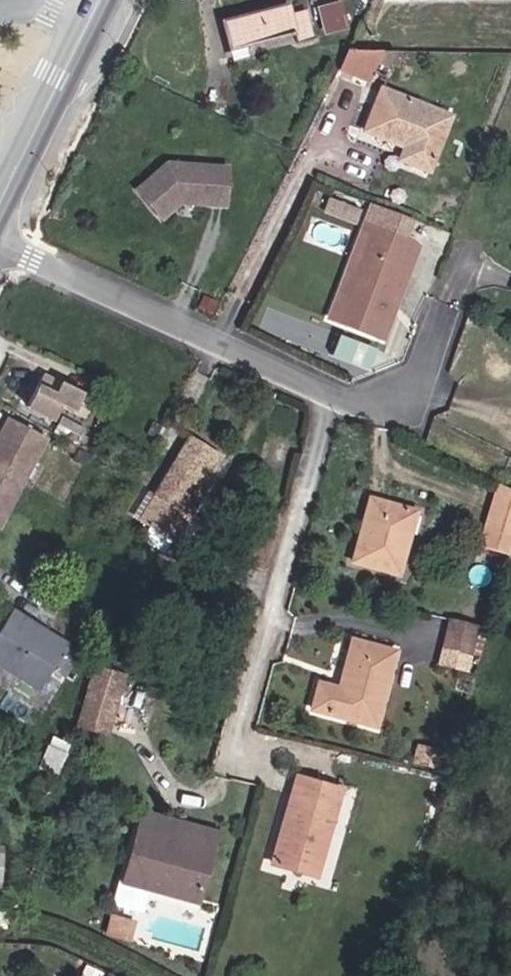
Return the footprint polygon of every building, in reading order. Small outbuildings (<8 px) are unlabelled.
[(291,2),(220,16),(227,52),(288,38),(291,51),(314,46),(307,9),(293,13),(291,2)] [(330,44),(347,43),(345,25),(327,26),(330,44)] [(347,43),(335,68),(376,81),(391,43),(348,41),(347,43)] [(453,108),(376,81),(358,125),(396,140),(392,151),(431,165),(453,108)] [(228,209),(232,162),(149,156),(146,197),(156,197),(156,204),(228,209)] [(412,232),(419,211),(370,194),(363,214),(412,232)] [(355,221),(360,207),(330,197),(325,211),(355,221)] [(356,272),(338,316),(375,329),(412,232),(363,214),(343,267),(356,272)] [(326,311),(338,316),(356,272),(343,267),(326,311)] [(371,367),(378,348),(343,335),(336,354),(371,367)] [(89,394),(38,367),(21,399),(45,411),(53,399),(78,413),(89,394)] [(2,529),(49,435),(7,414),(0,428),(0,528),(2,529)] [(192,421),(135,507),(160,521),(192,476),(197,479),(223,438),(192,421)] [(499,487),(486,528),(510,535),(510,491),(499,487)] [(417,498),(377,488),(357,566),(394,575),(417,498)] [(42,689),(70,637),(11,606),(0,627),(0,667),(42,689)] [(384,725),(402,646),(359,633),(348,681),(324,675),(314,709),(384,725)] [(478,641),(448,634),(442,665),(469,670),(478,641)] [(70,642),(56,669),(65,673),(79,647),(70,642)] [(112,666),(89,662),(76,712),(97,716),(112,666)] [(59,772),(68,742),(51,737),(42,767),(59,772)] [(441,750),(413,742),(408,761),(436,769),(441,750)] [(295,776),(271,866),(316,878),(340,788),(295,776)] [(145,811),(141,827),(218,847),(222,831),(145,811)] [(218,847),(141,827),(128,879),(203,899),(218,847)] [(14,891),(22,846),(0,843),(0,889),(14,891)]
